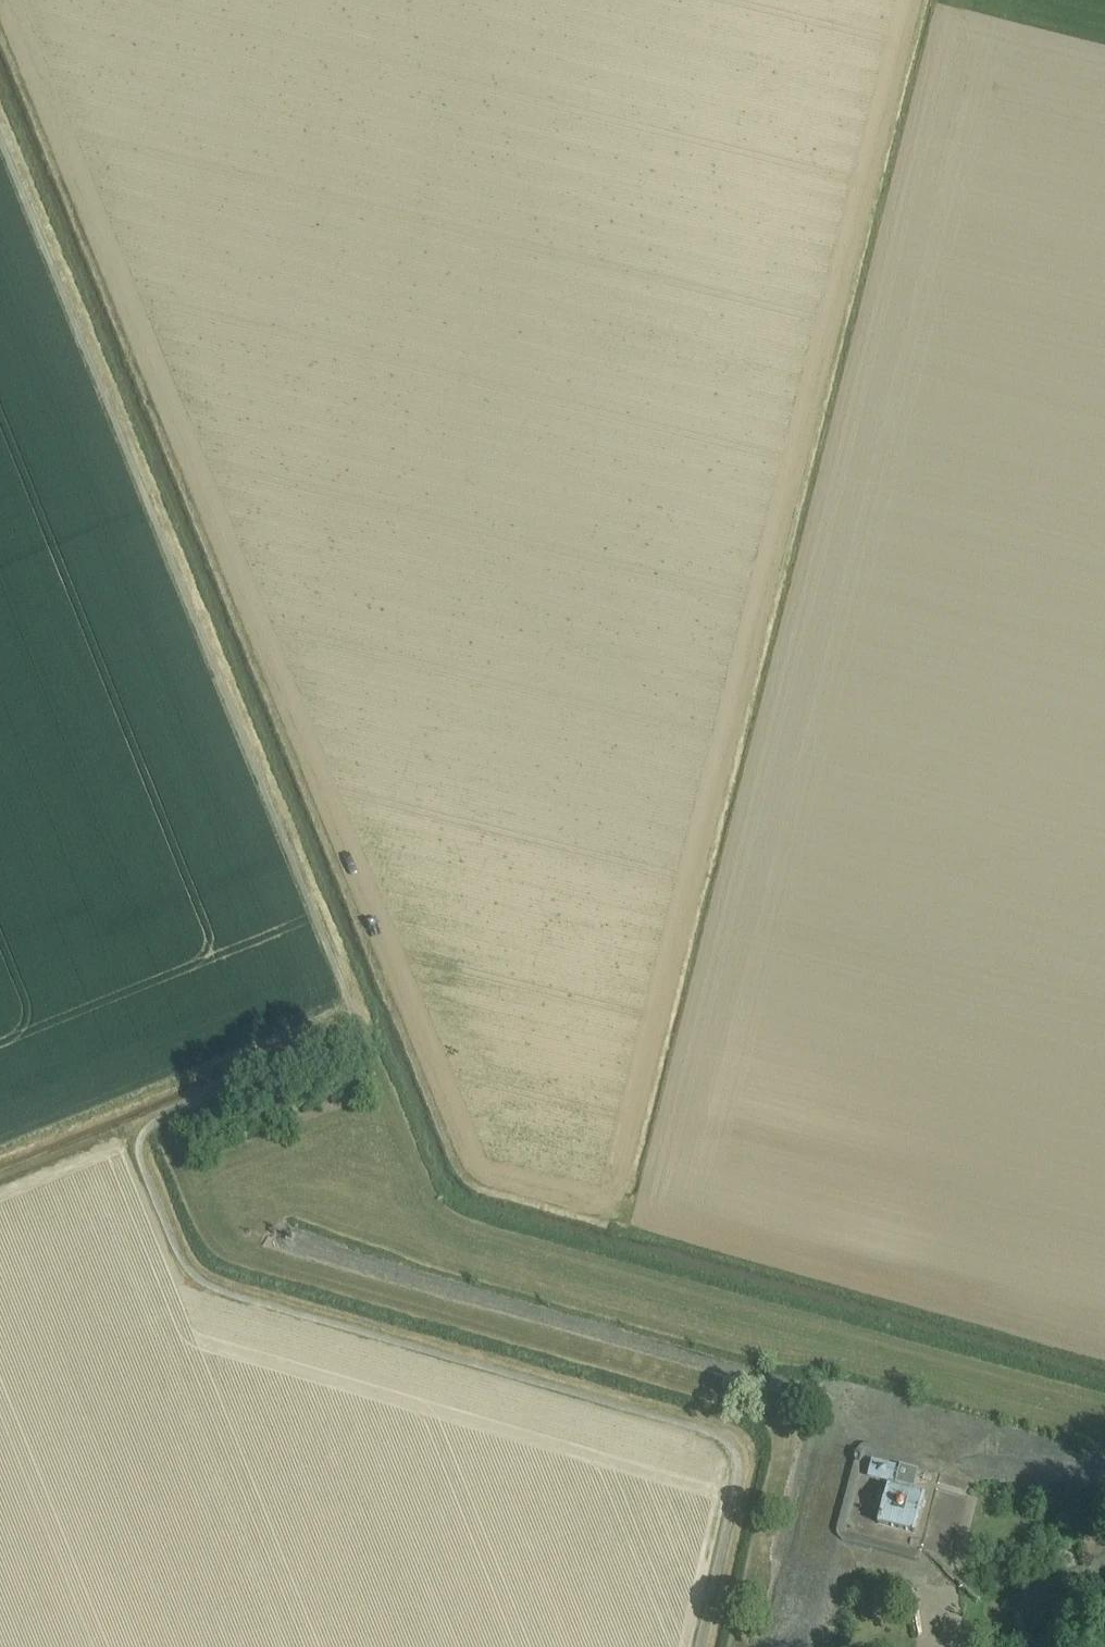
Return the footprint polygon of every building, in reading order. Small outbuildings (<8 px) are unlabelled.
[(913,1531),(923,1496),(908,1492),(909,1486),(913,1487),(917,1469),(899,1464),(898,1469),(893,1467),(893,1466),(872,1460),(869,1473),(890,1479),(888,1487),(886,1486),(877,1521),(913,1531)]
